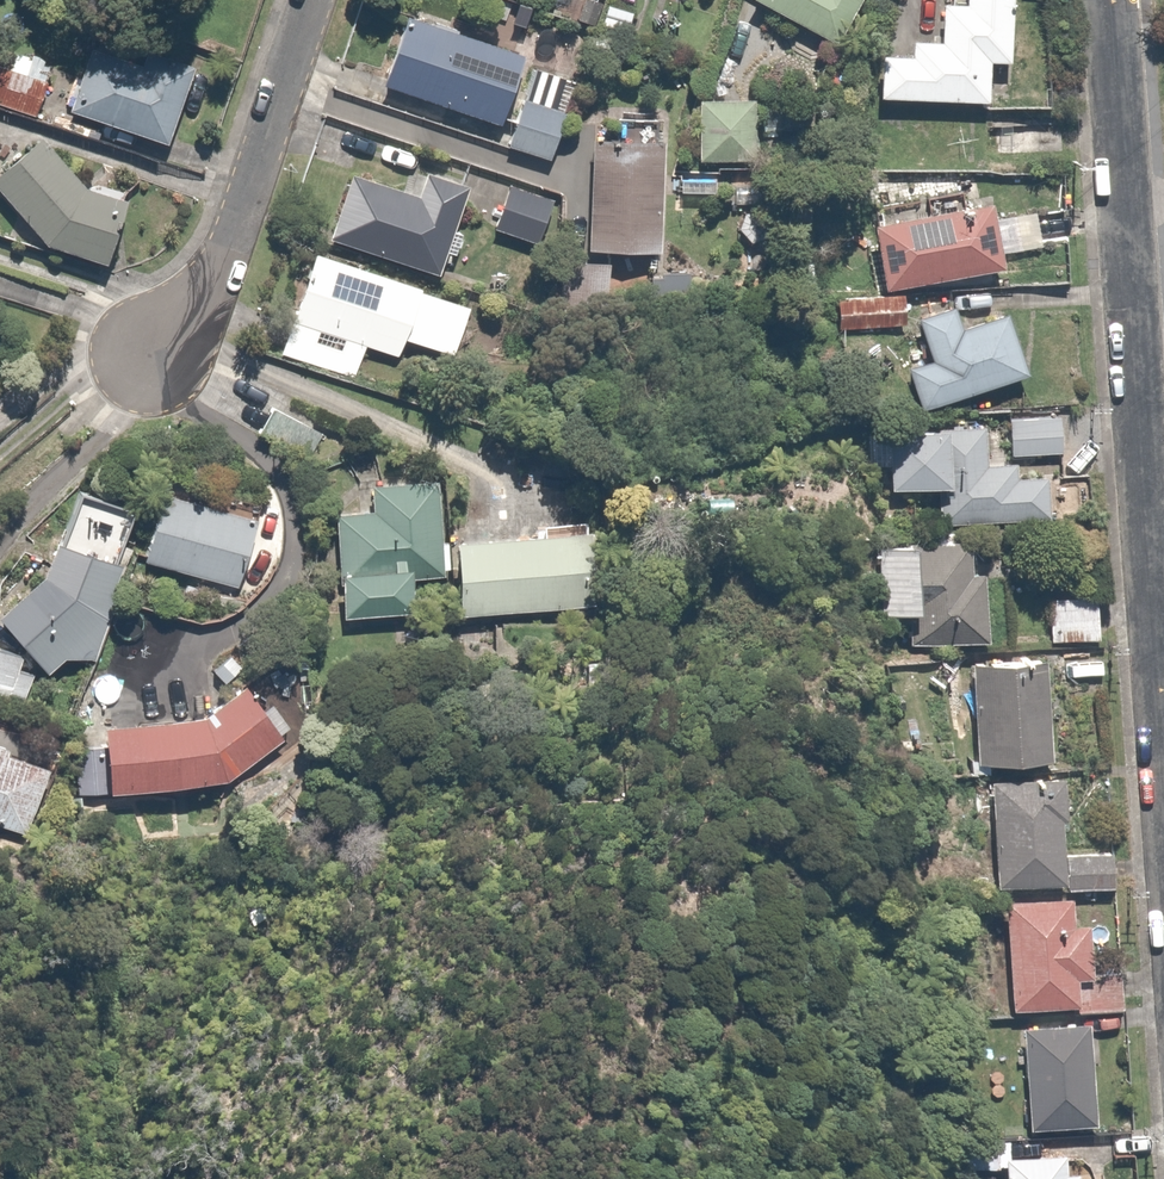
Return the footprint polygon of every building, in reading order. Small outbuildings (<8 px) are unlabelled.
[(486,9),(489,0),(458,0),(486,9)] [(608,0),(598,0),(593,21),(628,30),(634,6),(608,0)] [(732,13),(824,60),(855,0),(738,0),(732,13)] [(862,113),(967,116),(967,102),(986,102),(987,63),(1016,64),(1017,0),(941,0),(941,18),(924,18),(923,53),(864,51),(862,113)] [(503,67),(379,24),(352,104),(475,146),(503,67)] [(175,85),(75,61),(41,131),(124,156),(118,169),(147,178),(175,85)] [(0,84),(0,126),(28,132),(30,90),(0,84)] [(731,113),(668,112),(666,176),(730,177),(731,113)] [(535,139),(492,122),(475,161),(519,179),(535,139)] [(21,149),(0,166),(0,248),(9,258),(67,280),(102,225),(53,192),(21,149)] [(633,155),(554,153),(551,271),(630,273),(633,155)] [(324,186),(298,256),(403,295),(440,197),(399,182),(388,211),(324,186)] [(515,219),(461,202),(446,251),(499,268),(515,219)] [(853,238),(862,304),(990,277),(975,213),(853,238)] [(291,271),(231,379),(302,418),(328,369),(354,384),(366,363),(404,383),(433,328),(291,271)] [(878,320),(804,319),(803,349),(878,351),(878,320)] [(868,390),(882,431),(1023,384),(1002,321),(941,342),(935,323),(885,340),(898,380),(868,390)] [(1041,433),(976,430),(974,467),(1039,470),(1041,433)] [(861,445),(860,511),(899,511),(899,540),(1024,541),(1024,490),(994,490),(994,477),(965,477),(965,441),(890,440),(890,445),(861,445)] [(374,614),(376,505),(322,503),(321,536),(286,535),(285,556),(262,556),(260,657),(346,659),(347,613),(374,614)] [(199,555),(112,515),(74,597),(162,637),(199,555)] [(28,516),(0,556),(0,705),(83,532),(28,516)] [(949,559),(853,558),(851,659),(966,660),(966,588),(949,588),(949,559)] [(546,564),(386,563),(384,648),(543,642),(546,564)] [(1084,609),(1016,611),(1018,664),(1085,663),(1084,609)] [(1050,665),(976,669),(982,766),(1056,762),(1050,665)] [(0,757),(0,840),(116,826),(196,764),(156,708),(95,766),(0,757)] [(1068,781),(994,785),(1000,892),(1068,888),(1064,823),(1070,822),(1068,781)] [(1115,855),(1070,856),(1070,891),(1116,890),(1115,855)] [(1038,921),(942,920),(938,1035),(1096,1035),(1096,982),(1063,984),(1064,935),(1038,935),(1038,921)] [(1048,1052),(948,1055),(952,1155),(1052,1152),(1048,1052)]
